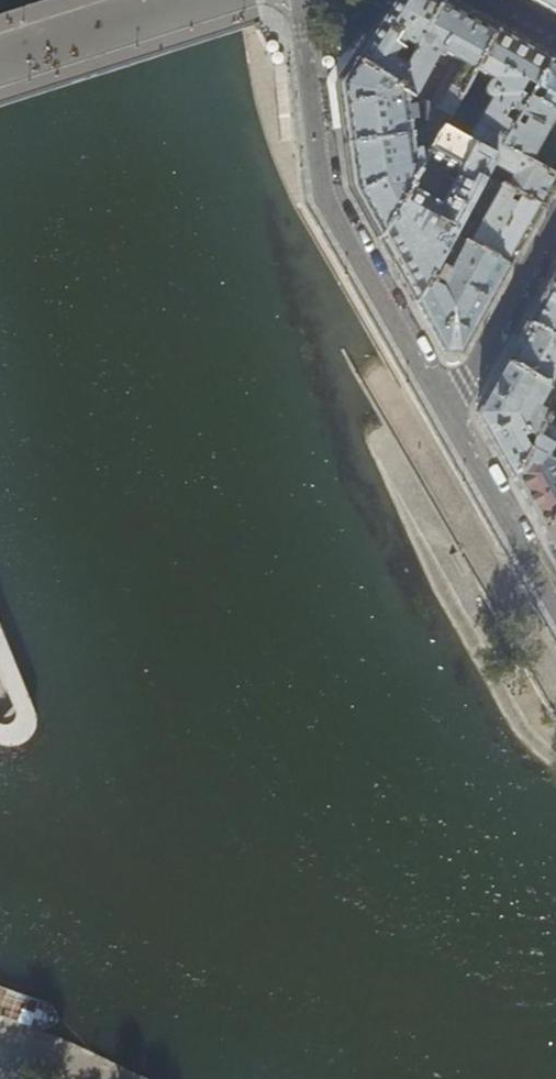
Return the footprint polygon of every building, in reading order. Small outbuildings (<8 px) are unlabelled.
[(354,59),(387,81),(398,63),(394,59),(403,46),(408,49),(411,46),(415,49),(442,0),(392,0),(381,17),(354,59)] [(443,0),(442,0),(415,49),(408,65),(399,63),(398,63),(387,81),(410,95),(414,97),(415,97),(433,62),(449,70),(435,96),(429,93),(423,102),(449,116),(465,87),(498,31),(469,14),(443,0)] [(555,14),(555,0),(531,0),(554,13),(555,14)] [(526,47),(498,31),(465,87),(482,96),(460,136),(495,157),(501,147),(513,125),(503,120),(508,109),(519,115),(550,60),(526,47)] [(351,188),(379,239),(400,202),(393,198),(389,190),(408,188),(425,157),(420,157),(419,149),(412,150),(411,143),(422,142),(430,147),(443,127),(449,116),(423,102),(415,97),(414,97),(414,102),(422,107),(424,126),(409,128),(408,121),(415,120),(415,113),(407,114),(406,101),(410,95),(387,81),(354,59),(346,72),(337,85),(344,137),(351,188)] [(550,60),(519,115),(513,125),(501,147),(529,162),(555,115),(555,63),(550,60)] [(389,257),(413,302),(426,279),(448,243),(451,235),(460,218),(479,185),(488,169),(491,164),(495,157),(460,136),(443,127),(430,147),(428,152),(457,169),(457,178),(441,206),(408,188),(400,202),(379,239),(389,257)] [(555,181),(555,178),(550,174),(529,162),(501,147),(495,157),(491,164),(511,175),(504,188),(541,208),(548,196),(555,181)] [(525,237),(541,208),(504,188),(493,182),(497,174),(488,169),(479,185),(485,188),(487,186),(497,192),(467,246),(508,268),(525,237)] [(471,224),(460,218),(451,235),(461,241),(471,224)] [(442,354),(460,353),(488,304),(508,268),(467,246),(461,241),(451,235),(448,243),(461,250),(440,287),(426,279),(413,302),(425,323),(442,354)] [(527,324),(555,340),(555,288),(549,284),(539,301),(527,324)] [(513,477),(543,424),(555,431),(555,419),(536,408),(555,372),(555,373),(555,340),(527,324),(517,342),(493,384),(477,413),(488,433),(513,477)] [(555,554),(555,431),(543,424),(513,477),(517,485),(532,512),(550,543),(555,554)] [(33,707),(0,626),(0,678),(15,714),(14,719),(11,723),(6,725),(2,725),(0,725),(0,742),(4,743),(18,741),(26,735),(31,729),(34,721),(33,707)]
